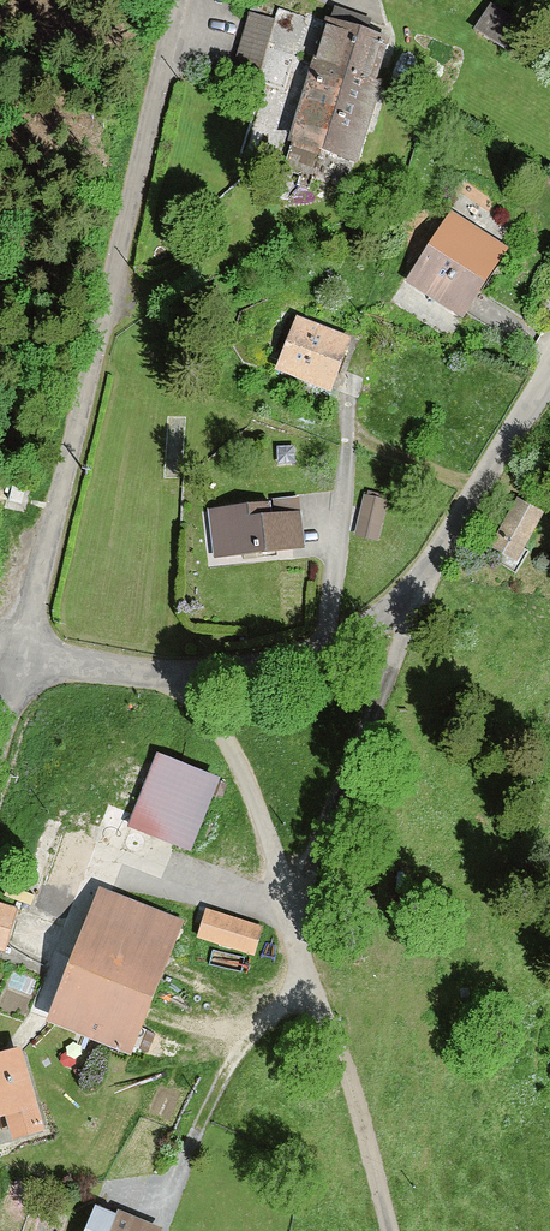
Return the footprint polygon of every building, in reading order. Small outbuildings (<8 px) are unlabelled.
[(491,7),(474,34),(510,59),(529,31),(491,7)] [(284,27),(252,17),(235,70),(268,80),(284,27)] [(367,177),(405,42),(339,23),(300,158),(367,177)] [(523,264),(458,226),(417,295),(482,333),(523,264)] [(361,357),(300,332),(277,385),(339,410),(361,357)] [(26,494),(12,490),(8,504),(22,508),(26,494)] [(364,498),(354,539),(380,545),(388,503),(364,498)] [(516,502),(489,550),(517,569),(544,518),(516,502)] [(330,507),(215,514),(218,568),(333,561),(330,507)] [(119,824),(176,847),(207,771),(150,748),(119,824)] [(60,951),(32,1017),(117,1053),(178,919),(89,885),(60,951)] [(0,950),(13,905),(0,902),(0,950)] [(198,905),(189,935),(251,955),(260,925),(198,905)] [(31,1124),(11,1038),(0,1041),(0,1131),(31,1124)] [(81,1230),(162,1230),(99,1199),(81,1230)]
